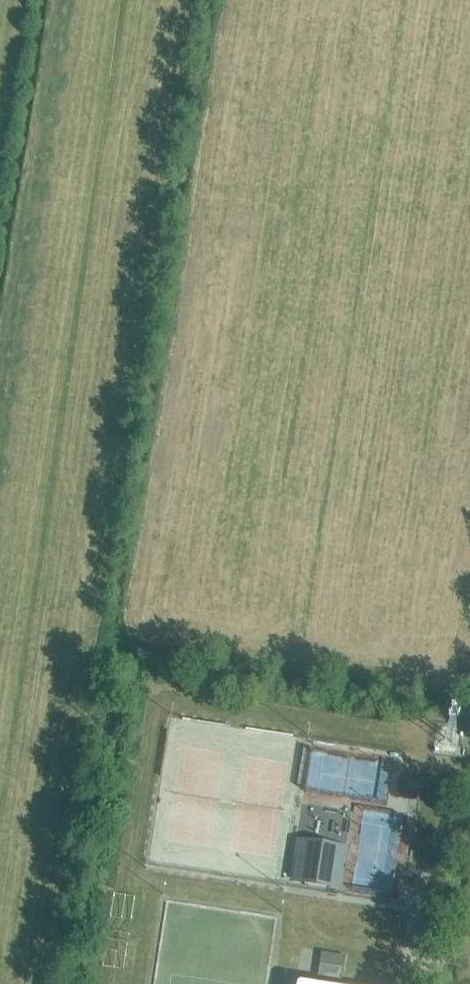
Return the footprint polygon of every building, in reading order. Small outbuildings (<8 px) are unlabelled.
[(346,850),(297,843),(292,879),(340,887),(346,850)] [(343,981),(346,957),(322,953),(319,977),(343,981)]
